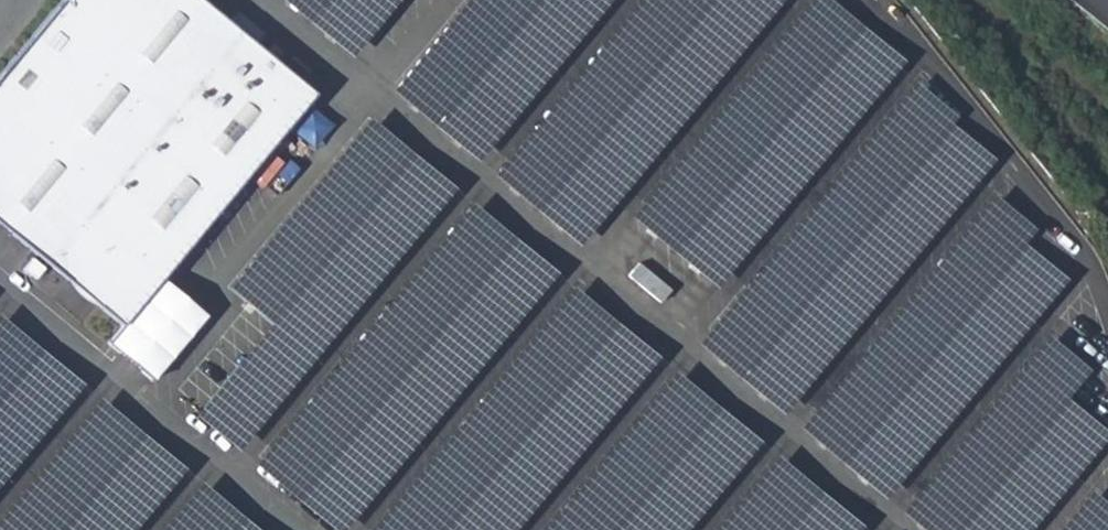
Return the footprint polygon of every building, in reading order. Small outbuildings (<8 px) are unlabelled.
[(201,0),(70,0),(0,84),(0,226),(125,331),(319,100),(201,0)] [(361,54),(402,0),(291,0),(361,54)] [(780,0),(467,0),(418,63),(451,88),(445,97),(462,110),(470,100),(479,107),(470,119),(455,108),(446,119),(505,165),(501,170),(550,208),(564,190),(606,222),(780,0)] [(636,222),(729,289),(903,50),(834,0),(799,0),(636,222)] [(887,302),(1000,148),(897,72),(765,252),(775,259),(789,240),(847,283),(852,276),(887,302)] [(223,434),(187,423),(342,529),(698,529),(733,480),(702,470),(636,499),(656,434),(576,470),(658,352),(651,347),(572,382),(561,357),(559,358),(552,381),(568,386),(572,395),(559,401),(541,396),(522,353),(518,354),(548,257),(458,195),(464,185),(360,114),(237,292),(262,309),(223,434)] [(197,472),(196,473),(102,394),(39,469),(67,378),(0,323),(0,529),(266,529),(197,472)] [(1070,398),(1093,364),(1044,330),(988,411),(1023,435),(1017,445),(1039,460),(1016,493),(1048,515),(1107,428),(1107,424),(1070,398)] [(730,503),(709,529),(765,529),(730,503)] [(871,529),(845,509),(835,522),(830,519),(822,529),(871,529)]
